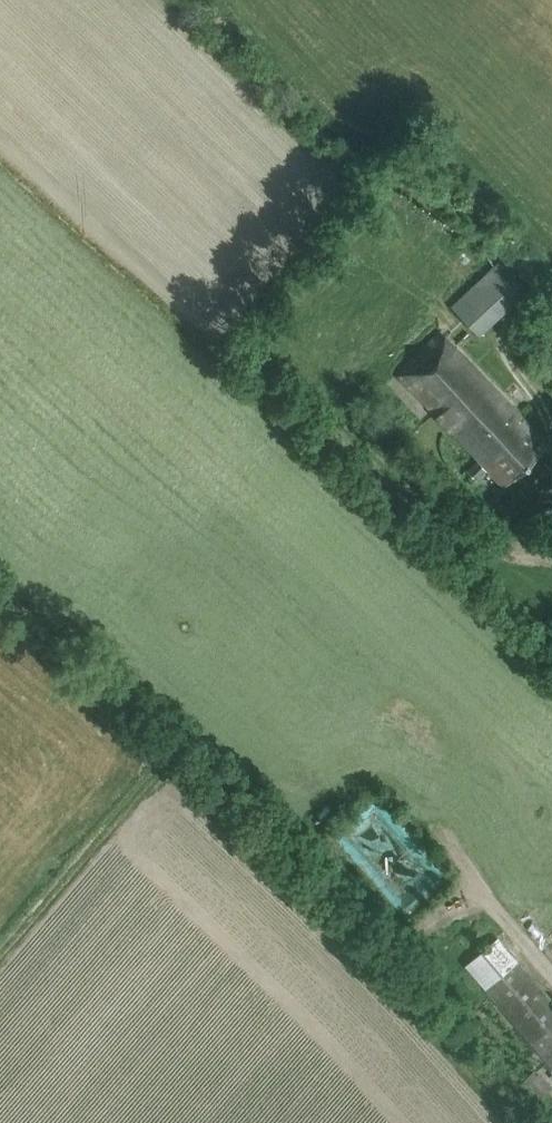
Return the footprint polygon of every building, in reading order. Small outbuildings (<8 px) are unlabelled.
[(450,305),(479,335),(522,294),(494,264),(450,305)] [(548,443),(441,329),(396,371),(478,458),(466,470),(476,479),(487,468),(504,486),(548,443)] [(517,960),(496,936),(464,964),(485,988),(551,1066),(551,1001),(517,960)] [(523,1080),(540,1095),(550,1085),(533,1069),(523,1080)]
